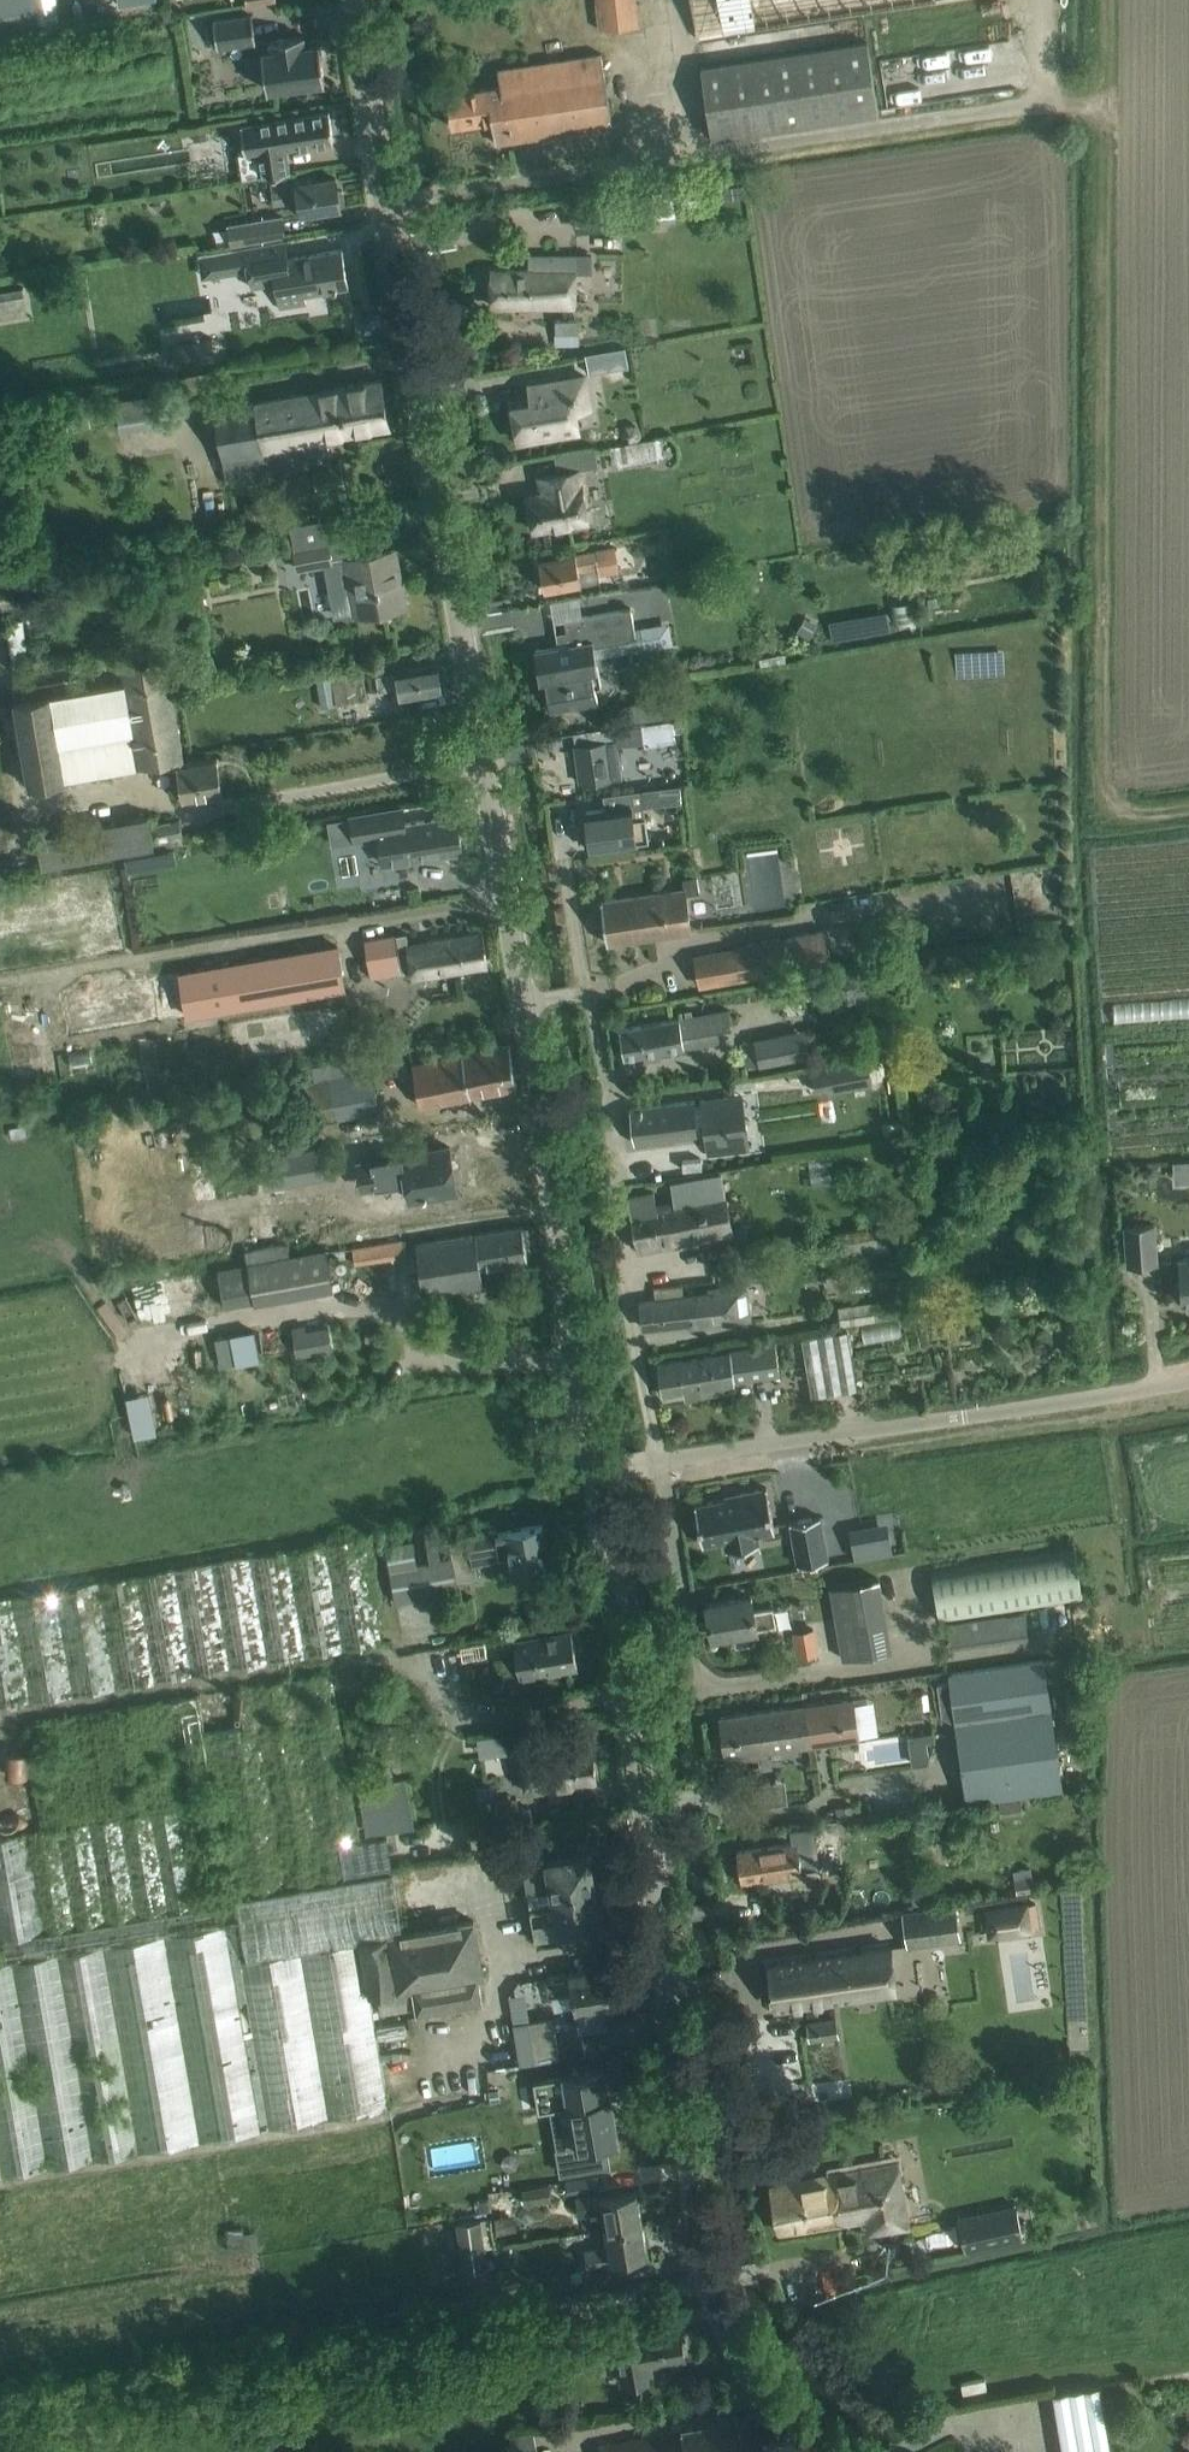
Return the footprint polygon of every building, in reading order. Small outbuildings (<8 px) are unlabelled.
[(34,33),(33,25),(33,22),(57,18),(55,0),(0,0),(0,38),(34,33)] [(642,27),(639,0),(598,0),(601,30),(642,27)] [(697,38),(934,2),(947,0),(691,0),(697,38)] [(251,15),(213,21),(217,48),(255,42),(251,15)] [(324,82),(319,43),(304,46),(303,35),(270,40),(272,50),(262,52),(267,90),(324,82)] [(866,39),(699,65),(711,140),(877,114),(866,39)] [(610,125),(599,53),(498,69),(500,85),(446,94),(451,127),(492,120),(495,143),(610,125)] [(333,140),(329,111),(241,125),(245,154),(257,152),(261,176),(289,171),(286,147),(333,140)] [(205,131),(192,133),(193,142),(207,140),(205,131)] [(344,201),(342,190),(338,190),(336,177),(314,181),(314,175),(295,178),(296,184),(272,188),(274,203),(298,199),(301,213),(340,207),(340,203),(344,201)] [(650,192),(572,200),(575,232),(653,225),(650,192)] [(281,215),(250,220),(254,243),(285,238),(281,215)] [(232,246),(201,251),(204,274),(247,267),(251,287),(274,283),(279,308),(306,304),(304,294),(325,290),(349,286),(342,248),(318,252),(288,257),(285,238),(254,243),(232,246)] [(574,304),(573,269),(591,269),(591,254),(532,255),(532,269),(491,270),(491,305),(574,304)] [(0,290),(0,297),(25,293),(24,286),(0,290)] [(577,319),(555,319),(555,332),(577,332),(577,319)] [(208,338),(168,345),(171,367),(212,360),(208,338)] [(586,351),(590,370),(609,366),(605,347),(586,351)] [(326,437),(390,426),(381,378),(213,409),(226,481),(331,462),(326,437)] [(579,430),(570,378),(563,378),(529,384),(529,386),(536,385),(539,400),(511,405),(517,441),(579,430)] [(162,396),(113,398),(115,429),(163,426),(162,396)] [(623,430),(623,431),(623,432),(624,433),(624,434),(624,435),(625,436),(626,437),(627,438),(628,439),(629,439),(630,440),(631,440),(632,440),(633,440),(634,440),(635,440),(636,439),(637,439),(638,438),(639,438),(639,437),(640,437),(640,436),(641,435),(641,434),(642,433),(642,432),(642,431),(642,430),(642,429),(642,428),(641,427),(641,426),(641,425),(640,425),(640,424),(639,424),(638,423),(637,422),(636,422),(635,422),(635,421),(634,421),(633,421),(632,421),(631,421),(630,422),(629,422),(628,422),(628,423),(627,423),(626,423),(626,424),(625,425),(624,426),(624,427),(624,428),(623,428),(623,429),(623,430)] [(657,455),(654,438),(637,441),(640,458),(657,455)] [(600,448),(581,451),(584,468),(603,465),(600,448)] [(318,491),(346,486),(342,465),(314,470),(318,491)] [(588,520),(582,485),(579,469),(538,476),(541,492),(527,494),(533,530),(588,520)] [(405,606),(395,549),(351,557),(348,540),(351,539),(346,514),(289,525),(290,526),(297,525),(301,547),(294,548),(298,568),(329,563),(339,617),(356,613),(356,615),(405,606)] [(594,547),(594,549),(538,560),(544,590),(599,579),(598,574),(618,571),(613,544),(594,547)] [(942,557),(929,558),(930,570),(943,569),(942,557)] [(124,563),(104,563),(104,566),(104,577),(124,576),(124,563)] [(916,601),(891,606),(895,625),(919,620),(916,601)] [(597,668),(593,647),(636,640),(631,608),(564,620),(567,639),(557,641),(558,646),(535,650),(540,678),(544,677),(550,711),(598,703),(592,669),(597,668)] [(803,620),(797,630),(809,637),(814,627),(803,620)] [(968,676),(965,652),(956,653),(958,677),(968,676)] [(442,690),(437,663),(375,674),(378,691),(397,687),(399,697),(442,690)] [(182,764),(169,680),(125,687),(124,680),(80,688),(78,676),(10,688),(28,787),(139,767),(138,766),(175,760),(181,798),(223,791),(217,758),(182,764)] [(335,704),(365,699),(361,676),(331,681),(335,704)] [(673,719),(662,720),(664,742),(676,740),(673,719)] [(615,728),(574,733),(581,783),(622,777),(615,728)] [(672,742),(639,744),(640,762),(638,762),(639,772),(673,771),(672,742)] [(680,784),(661,787),(663,803),(683,801),(680,784)] [(633,818),(631,805),(585,811),(588,831),(583,832),(585,846),(590,846),(590,849),(636,843),(636,841),(648,840),(645,816),(633,818)] [(462,851),(456,815),(405,824),(402,807),(350,815),(354,841),(379,836),(384,864),(462,851)] [(146,815),(36,835),(42,867),(152,847),(146,815)] [(178,827),(151,831),(153,847),(181,843),(178,827)] [(155,851),(127,856),(129,870),(158,865),(155,851)] [(698,876),(684,878),(687,894),(701,891),(698,876)] [(420,885),(409,887),(412,904),(422,903),(420,885)] [(689,931),(683,890),(601,901),(607,943),(689,931)] [(744,943),(745,945),(691,954),(697,987),(829,963),(823,929),(744,943)] [(487,965),(482,932),(406,944),(405,933),(394,935),(394,934),(364,939),(369,970),(398,965),(399,971),(410,970),(411,977),(487,965)] [(873,939),(859,942),(861,951),(875,949),(873,939)] [(331,945),(176,972),(183,1014),(339,987),(331,945)] [(836,978),(827,980),(830,999),(841,997),(842,1002),(856,1000),(856,995),(868,994),(865,975),(846,977),(836,978)] [(803,979),(784,982),(786,998),(805,995),(804,988),(803,979)] [(712,1044),(710,1030),(731,1027),(729,1012),(619,1029),(623,1057),(712,1044)] [(804,1028),(753,1038),(759,1064),(809,1055),(804,1028)] [(517,1087),(509,1045),(409,1063),(416,1106),(517,1087)] [(376,1110),(365,1056),(313,1066),(315,1077),(326,1074),(335,1119),(376,1110)] [(845,1062),(812,1068),(816,1091),(831,1088),(832,1092),(850,1089),(845,1062)] [(742,1093),(728,1095),(629,1108),(634,1143),(675,1138),(675,1135),(699,1132),(698,1129),(703,1129),(707,1154),(749,1148),(742,1093)] [(450,1146),(358,1162),(361,1180),(362,1188),(405,1181),(408,1199),(421,1197),(423,1210),(458,1204),(455,1191),(457,1191),(450,1146)] [(828,1154),(808,1157),(812,1185),(832,1182),(828,1154)] [(261,1170),(264,1186),(335,1173),(337,1173),(334,1156),(261,1170)] [(981,1169),(973,1170),(978,1199),(986,1197),(981,1169)] [(732,1231),(720,1174),(670,1185),(673,1202),(655,1206),(652,1206),(657,1232),(645,1235),(648,1248),(732,1231)] [(652,1206),(655,1206),(652,1192),(626,1197),(638,1251),(648,1248),(645,1235),(657,1232),(652,1206)] [(1128,1264),(1157,1262),(1154,1223),(1125,1225),(1128,1264)] [(480,1267),(528,1259),(522,1226),(414,1243),(422,1296),(483,1287),(480,1267)] [(403,1239),(351,1248),(353,1264),(406,1255),(403,1239)] [(334,1288),(327,1248),(286,1256),(293,1296),(334,1288)] [(1188,1304),(1188,1258),(1179,1259),(1181,1281),(1180,1281),(1176,1286),(1177,1294),(1182,1298),(1182,1304),(1188,1304)] [(749,1321),(745,1286),(708,1290),(709,1295),(684,1297),(684,1298),(640,1302),(643,1327),(699,1321),(699,1322),(724,1319),(725,1324),(749,1321)] [(910,1294),(833,1306),(836,1326),(913,1314),(910,1294)] [(899,1320),(863,1326),(866,1345),(902,1339),(899,1320)] [(304,1324),(293,1326),(297,1355),(332,1350),(329,1326),(305,1330),(304,1324)] [(212,1337),(218,1367),(257,1359),(250,1329),(212,1337)] [(842,1390),(833,1333),(802,1338),(811,1395),(842,1390)] [(779,1373),(775,1343),(730,1350),(730,1352),(658,1363),(662,1392),(715,1383),(717,1391),(736,1388),(735,1380),(779,1373)] [(121,1397),(131,1436),(154,1430),(144,1391),(121,1397)] [(774,1530),(766,1487),(734,1493),(736,1500),(726,1502),(726,1498),(695,1504),(702,1544),(724,1539),(726,1550),(759,1544),(757,1533),(774,1530)] [(828,1559),(820,1516),(790,1522),(798,1564),(828,1559)] [(452,1558),(421,1564),(421,1567),(426,1596),(457,1590),(455,1579),(476,1575),(474,1563),(472,1552),(499,1547),(500,1558),(511,1556),(513,1571),(516,1570),(517,1580),(539,1576),(537,1566),(549,1564),(542,1523),(497,1531),(496,1529),(468,1534),(469,1539),(451,1542),(454,1558),(452,1558)] [(439,1555),(434,1524),(415,1527),(421,1559),(439,1555)] [(234,1660),(379,1639),(365,1539),(350,1541),(234,1557),(231,1568),(243,1566),(241,1574),(227,1576),(256,1583),(254,1570),(279,1576),(284,1576),(282,1584),(263,1587),(261,1594),(249,1592),(245,1592),(247,1602),(252,1602),(295,1612),(279,1614),(276,1614),(240,1619),(237,1633),(221,1636),(219,1635),(220,1645),(211,1643),(209,1654),(234,1660)] [(411,1541),(386,1545),(390,1569),(391,1572),(417,1567),(417,1564),(413,1541),(411,1541)] [(1083,1599),(1078,1571),(1074,1547),(931,1569),(939,1621),(1083,1599)] [(730,1600),(706,1604),(712,1635),(734,1631),(736,1643),(755,1640),(753,1628),(757,1627),(757,1626),(776,1622),(773,1606),(754,1609),(751,1596),(730,1600)] [(892,1650),(887,1625),(839,1634),(843,1658),(892,1650)] [(799,1655),(818,1652),(814,1628),(795,1632),(799,1655)] [(577,1665),(571,1630),(514,1640),(522,1688),(545,1684),(543,1671),(577,1665)] [(1062,1786),(1043,1659),(948,1673),(949,1682),(937,1684),(942,1714),(953,1713),(966,1801),(1001,1796),(1022,1792),(1062,1786)] [(852,1697),(806,1704),(719,1716),(722,1736),(717,1736),(719,1754),(724,1753),(724,1755),(858,1737),(852,1697)] [(910,1761),(925,1761),(923,1734),(908,1735),(910,1761)] [(597,1783),(592,1741),(520,1750),(525,1792),(597,1783)] [(406,1778),(367,1784),(375,1833),(413,1827),(406,1778)] [(784,1780),(752,1781),(753,1805),(785,1803),(784,1780)] [(1022,1792),(1001,1796),(1004,1816),(1025,1813),(1022,1792)] [(837,1806),(839,1820),(857,1818),(855,1804),(837,1806)] [(528,1807),(497,1813),(500,1829),(531,1823),(528,1807)] [(838,1824),(810,1828),(812,1842),(812,1843),(840,1839),(838,1824)] [(347,1877),(392,1870),(387,1837),(342,1844),(347,1877)] [(816,1870),(812,1843),(812,1842),(796,1845),(796,1841),(738,1850),(739,1859),(736,1859),(738,1873),(741,1872),(742,1881),(816,1870)] [(593,1881),(588,1853),(547,1861),(548,1869),(525,1873),(529,1899),(553,1895),(568,1893),(567,1888),(596,1884),(596,1881),(593,1881)] [(1030,1866),(1012,1869),(1016,1894),(1034,1891),(1030,1866)] [(56,1911),(56,1908),(27,1908),(27,1877),(0,1877),(0,1912),(56,1911)] [(600,1924),(597,1907),(600,1907),(596,1884),(567,1888),(568,1893),(553,1895),(554,1902),(531,1906),(537,1943),(561,1939),(560,1931),(573,1928),(574,1934),(583,1933),(582,1927),(600,1924)] [(934,1892),(917,1894),(918,1906),(936,1904),(934,1892)] [(918,1906),(903,1908),(908,1944),(941,1939),(962,1936),(957,1901),(936,1904),(918,1906)] [(1030,1903),(1020,1904),(1023,1928),(1034,1927),(1030,1903)] [(788,1908),(783,1916),(790,1924),(799,1923),(804,1914),(797,1907),(788,1908)] [(896,1989),(890,1947),(792,1961),(768,1964),(774,2006),(896,1989)] [(616,2001),(610,1969),(590,1972),(590,1968),(570,1971),(570,1972),(545,1976),(549,1994),(573,1990),(580,2029),(606,2025),(602,2003),(616,2001)] [(531,2034),(516,2036),(521,2063),(559,2057),(552,2016),(528,2020),(531,2034)] [(838,2036),(835,2018),(807,2022),(810,2040),(838,2036)] [(603,2068),(533,2080),(538,2110),(550,2108),(569,2105),(576,2144),(557,2148),(561,2172),(609,2164),(605,2141),(618,2139),(611,2096),(608,2097),(603,2068)] [(909,2224),(899,2161),(770,2186),(779,2231),(867,2217),(869,2231),(909,2224)] [(547,2185),(507,2191),(509,2206),(549,2201),(547,2185)] [(641,2222),(636,2191),(602,2197),(601,2192),(575,2196),(578,2215),(600,2212),(603,2228),(641,2222)] [(1022,2237),(1015,2204),(958,2216),(966,2250),(1022,2237)] [(513,2214),(494,2217),(497,2234),(516,2230),(513,2214)] [(488,2266),(484,2242),(481,2218),(456,2222),(463,2269),(488,2266)] [(646,2252),(641,2222),(603,2228),(606,2246),(585,2250),(588,2267),(613,2263),(612,2258),(646,2252)] [(244,2225),(226,2228),(229,2249),(259,2245),(256,2230),(245,2231),(244,2225)] [(684,2357),(683,2350),(687,2349),(684,2334),(681,2335),(679,2328),(615,2339),(623,2382),(651,2377),(649,2363),(684,2357)] [(1053,2392),(1063,2451),(1111,2451),(1100,2384),(1053,2392)] [(739,2417),(598,2444),(600,2451),(746,2451),(739,2417)]
